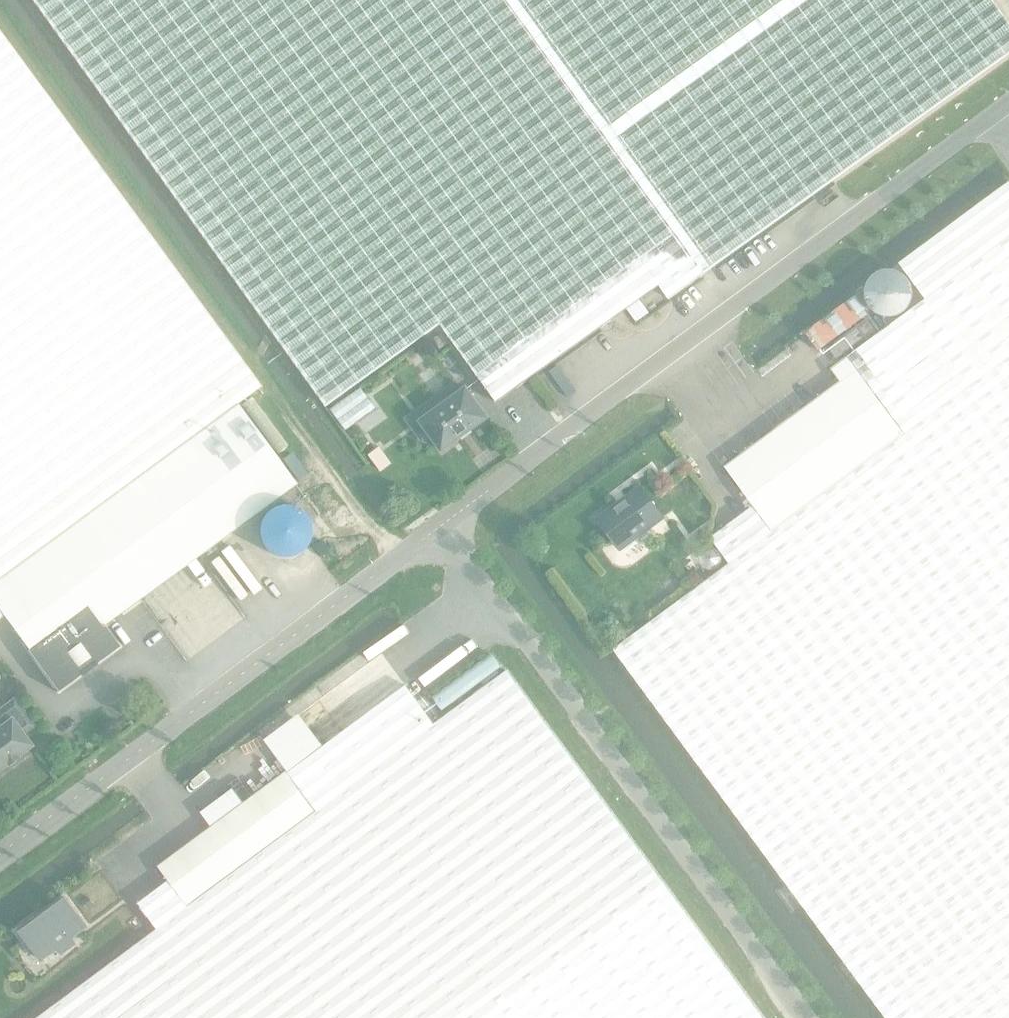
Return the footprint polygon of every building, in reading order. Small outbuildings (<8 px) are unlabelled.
[(328,407),(442,325),(485,385),(646,269),(659,287),(670,301),(1008,57),(1008,20),(995,0),(36,0),(328,407)] [(242,362),(0,34),(0,541),(242,362)] [(849,358),(904,434),(775,532),(755,505),(710,539),(730,565),(615,650),(886,1017),(1008,1017),(1008,183),(899,265),(925,301),(849,358)] [(498,403),(659,287),(646,269),(485,385),(498,403)] [(855,296),(806,332),(819,351),(849,329),(869,315),(855,296)] [(869,334),(872,332),(876,329),(868,318),(861,324),(869,334)] [(858,328),(829,350),(836,359),(865,337),(858,328)] [(441,334),(433,340),(440,349),(448,344),(441,334)] [(727,467),(755,505),(775,532),(904,434),(849,358),(832,370),(842,382),(727,467)] [(0,541),(0,619),(4,616),(29,650),(28,651),(58,693),(120,647),(105,626),(204,553),(240,603),(283,571),(247,522),(297,485),(238,404),(260,388),(242,362),(0,541)] [(459,392),(454,385),(408,419),(423,440),(431,434),(443,451),(488,418),(466,387),(459,392)] [(361,387),(331,409),(346,430),(376,408),(361,387)] [(393,464),(380,447),(370,454),(383,471),(393,464)] [(292,453),(283,459),(299,481),(307,474),(292,453)] [(599,519),(621,550),(665,518),(642,487),(616,507),(612,508),(609,509),(606,511),(604,513),(603,516),(599,519)] [(322,540),(313,547),(320,556),(328,550),(322,540)] [(39,1017),(764,1017),(646,858),(507,671),(435,725),(407,686),(325,747),(300,714),(265,740),(289,772),(317,812),(158,930),(39,1017)] [(8,764),(9,765),(18,758),(17,757),(31,746),(22,734),(34,726),(15,700),(0,711),(0,770),(8,764)] [(170,881),(139,904),(158,930),(317,812),(289,772),(245,805),(233,789),(201,813),(213,828),(160,867),(170,881)] [(89,897),(83,902),(88,909),(95,904),(89,897)] [(72,938),(88,927),(67,899),(38,920),(35,916),(14,932),(24,945),(28,942),(42,961),(57,949),(62,955),(76,944),(72,938)]
